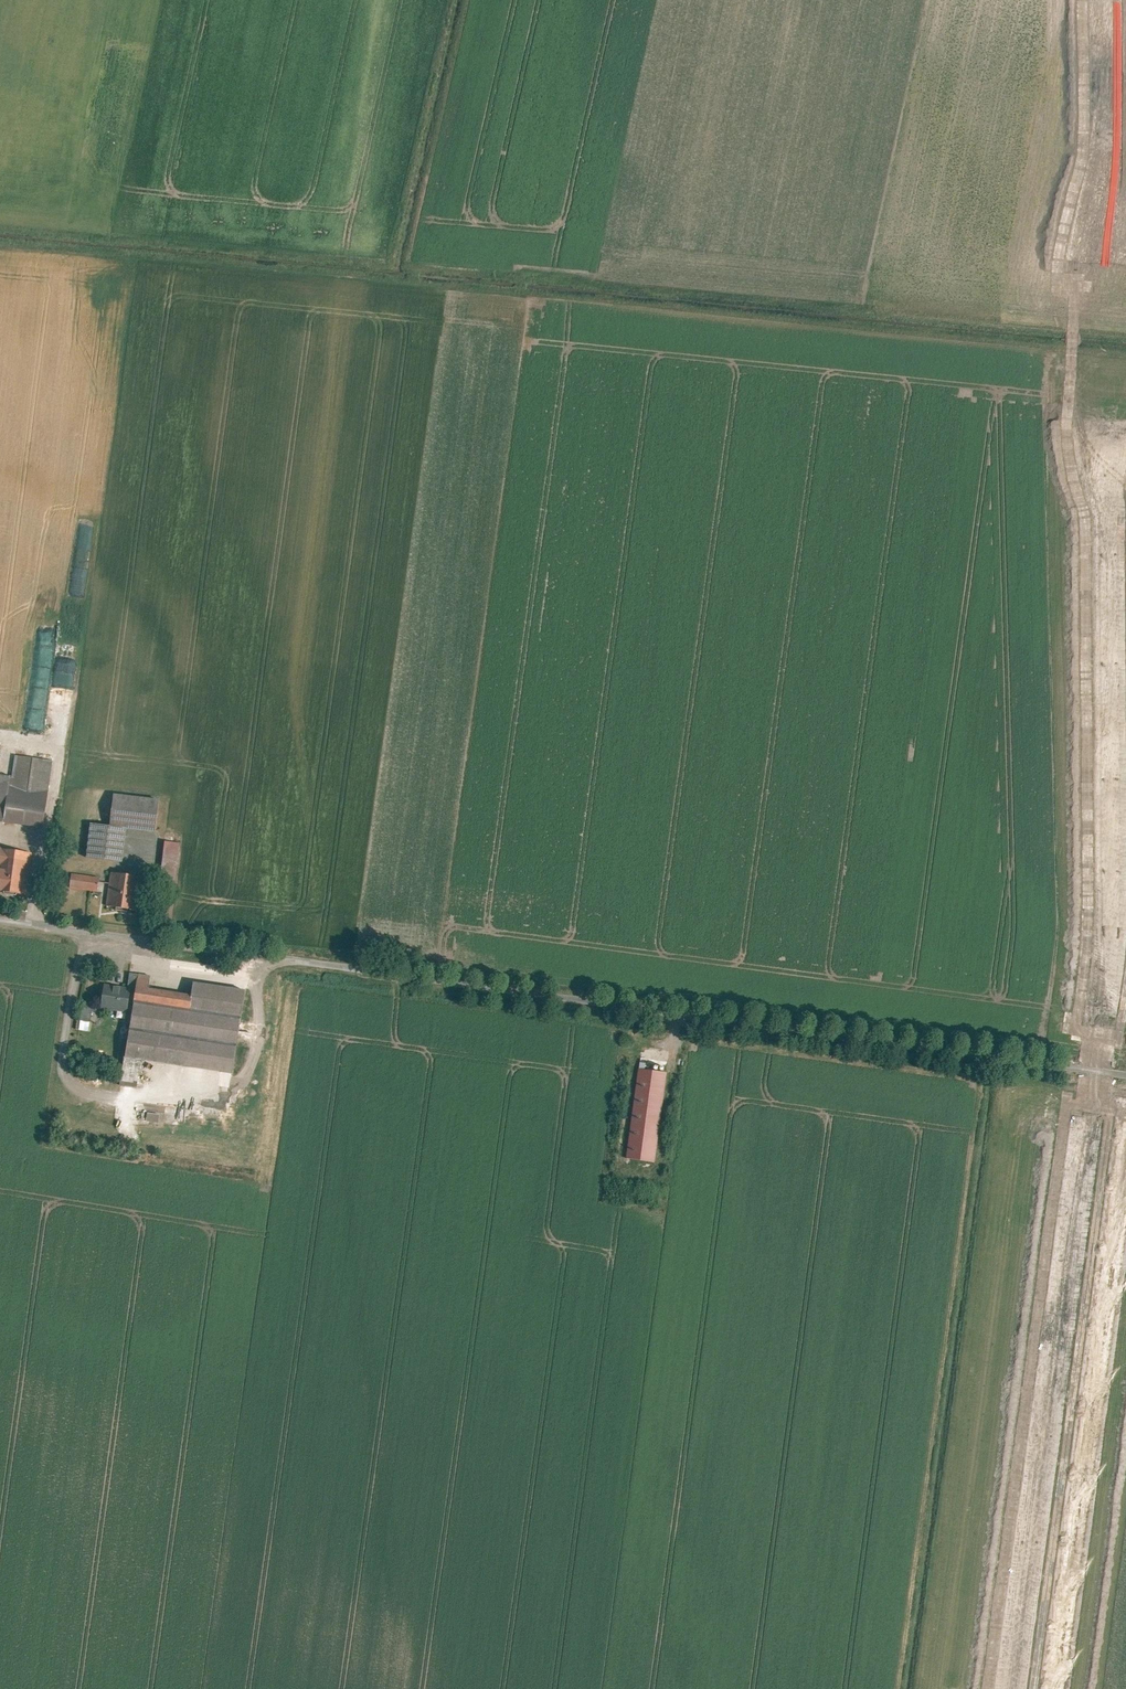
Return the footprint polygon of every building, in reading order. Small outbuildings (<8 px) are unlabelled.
[(37,656),(31,682),(42,685),(48,658),(37,656)] [(71,700),(74,671),(48,668),(44,702),(62,704),(62,699),(71,700)] [(6,753),(3,771),(0,770),(0,821),(34,825),(43,758),(6,753)] [(80,819),(76,853),(110,858),(115,826),(144,830),(148,797),(102,791),(98,821),(80,819)] [(149,881),(166,883),(170,840),(154,838),(149,881)] [(18,892),(24,847),(0,844),(0,890),(18,892)] [(62,867),(60,883),(87,887),(90,871),(62,867)] [(100,867),(94,902),(127,908),(133,873),(100,867)] [(122,1009),(112,1081),(129,1083),(133,1058),(222,1071),(234,987),(182,980),(181,992),(138,985),(140,971),(117,968),(115,982),(93,979),(89,1004),(122,1009)] [(665,1074),(636,1070),(624,1161),(653,1165),(665,1074)] [(145,1120),(158,1122),(159,1113),(146,1112),(145,1120)]
